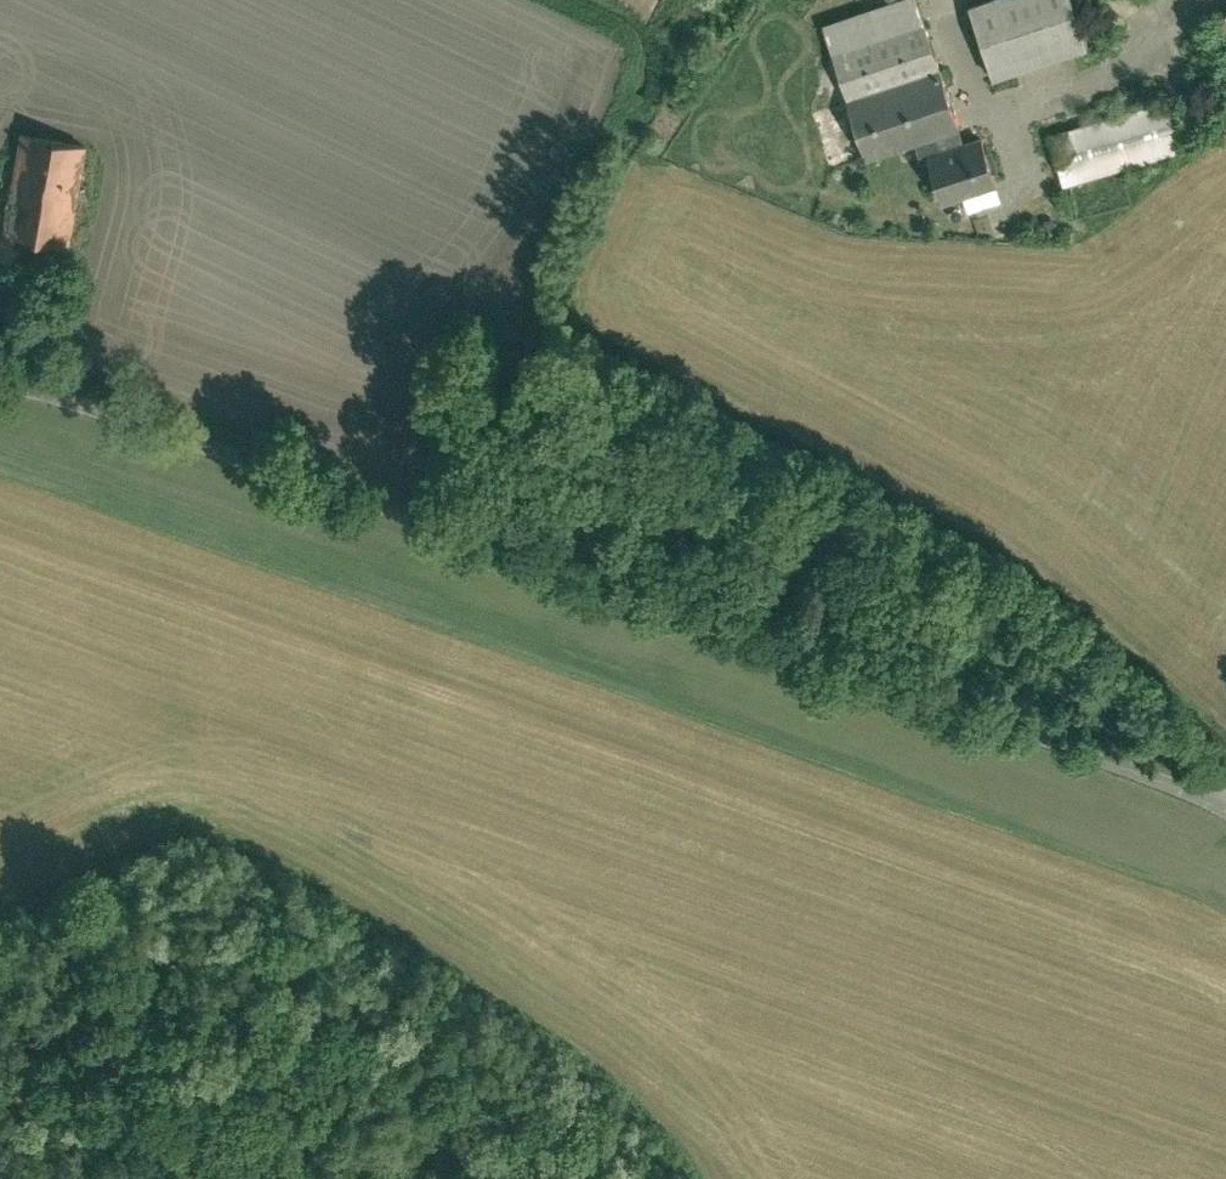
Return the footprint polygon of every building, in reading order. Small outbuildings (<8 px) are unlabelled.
[(925,0),(855,0),(829,9),(876,145),(917,131),(964,114),(925,0)] [(994,62),(1088,31),(1078,0),(974,0),(994,62)] [(1172,84),(1055,118),(1070,167),(1186,134),(1172,84)] [(964,114),(917,131),(922,146),(932,143),(930,139),(968,126),(964,114)] [(968,126),(930,139),(932,143),(945,180),(998,161),(984,120),(968,126)] [(22,132),(19,146),(0,241),(0,257),(20,261),(26,230),(67,238),(85,144),(22,132)]
